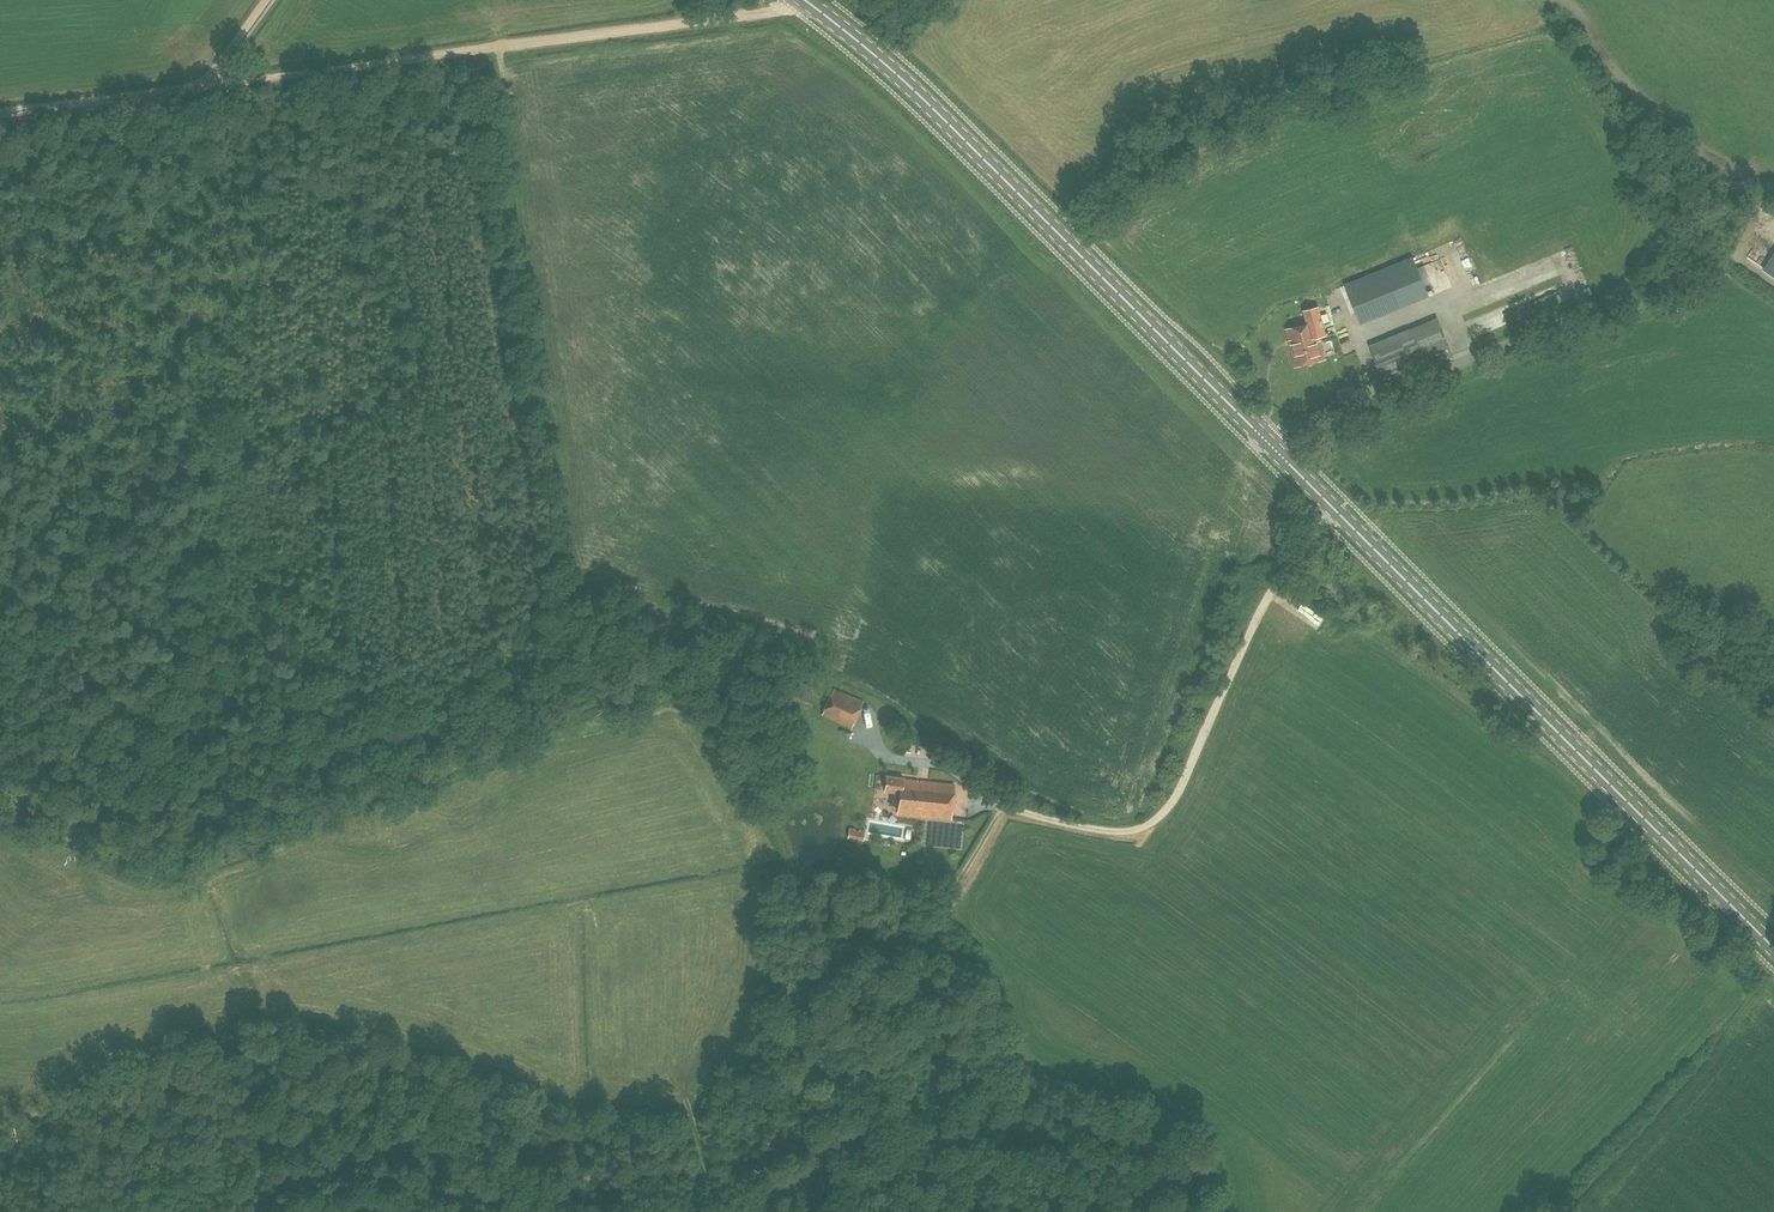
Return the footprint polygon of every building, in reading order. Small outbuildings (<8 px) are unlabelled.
[(1361,324),(1429,297),(1413,257),(1345,285),(1361,324)] [(1318,306),(1303,310),(1311,337),(1326,335),(1318,306)] [(1438,318),(1369,346),(1385,384),(1453,356),(1438,318)] [(1307,323),(1286,329),(1296,366),(1324,359),(1319,336),(1311,337),(1307,323)] [(864,701),(833,687),(822,708),(824,709),(821,715),(851,729),(864,701)] [(887,775),(885,790),(901,793),(898,814),(951,819),(955,784),(903,779),(904,777),(887,775)] [(863,841),(865,830),(849,828),(848,838),(863,841)]
